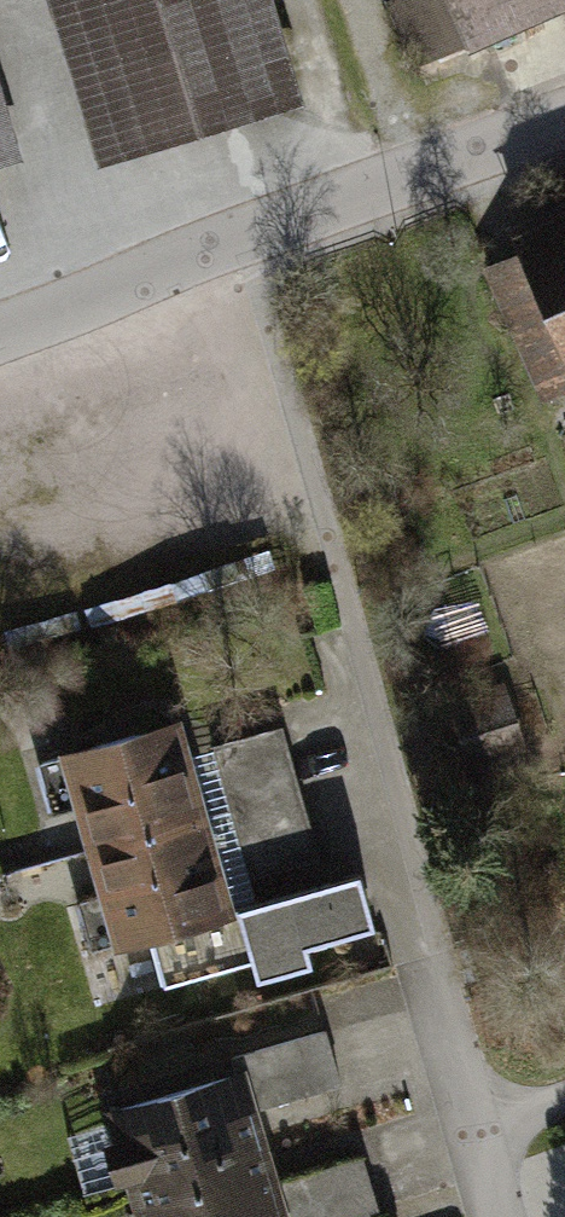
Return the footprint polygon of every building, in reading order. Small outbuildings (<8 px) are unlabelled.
[(88,157),(293,95),(264,0),(40,0),(88,157)] [(403,65),(542,0),(373,0),(403,65)] [(9,153),(0,121),(0,155),(9,153)] [(508,229),(564,357),(564,204),(508,229)] [(457,698),(473,765),(531,751),(514,684),(457,698)] [(172,713),(58,746),(91,846),(197,816),(172,713)] [(197,816),(91,846),(117,937),(152,927),(164,971),(364,914),(350,865),(221,901),(197,816)] [(320,1025),(238,1049),(252,1098),(335,1073),(320,1025)] [(242,1066),(101,1107),(122,1178),(262,1137),(252,1098),(242,1066)] [(122,1178),(134,1216),(259,1216),(283,1210),(262,1137),(122,1178)] [(275,1177),(287,1216),(317,1216),(372,1201),(357,1152),(275,1177)]
